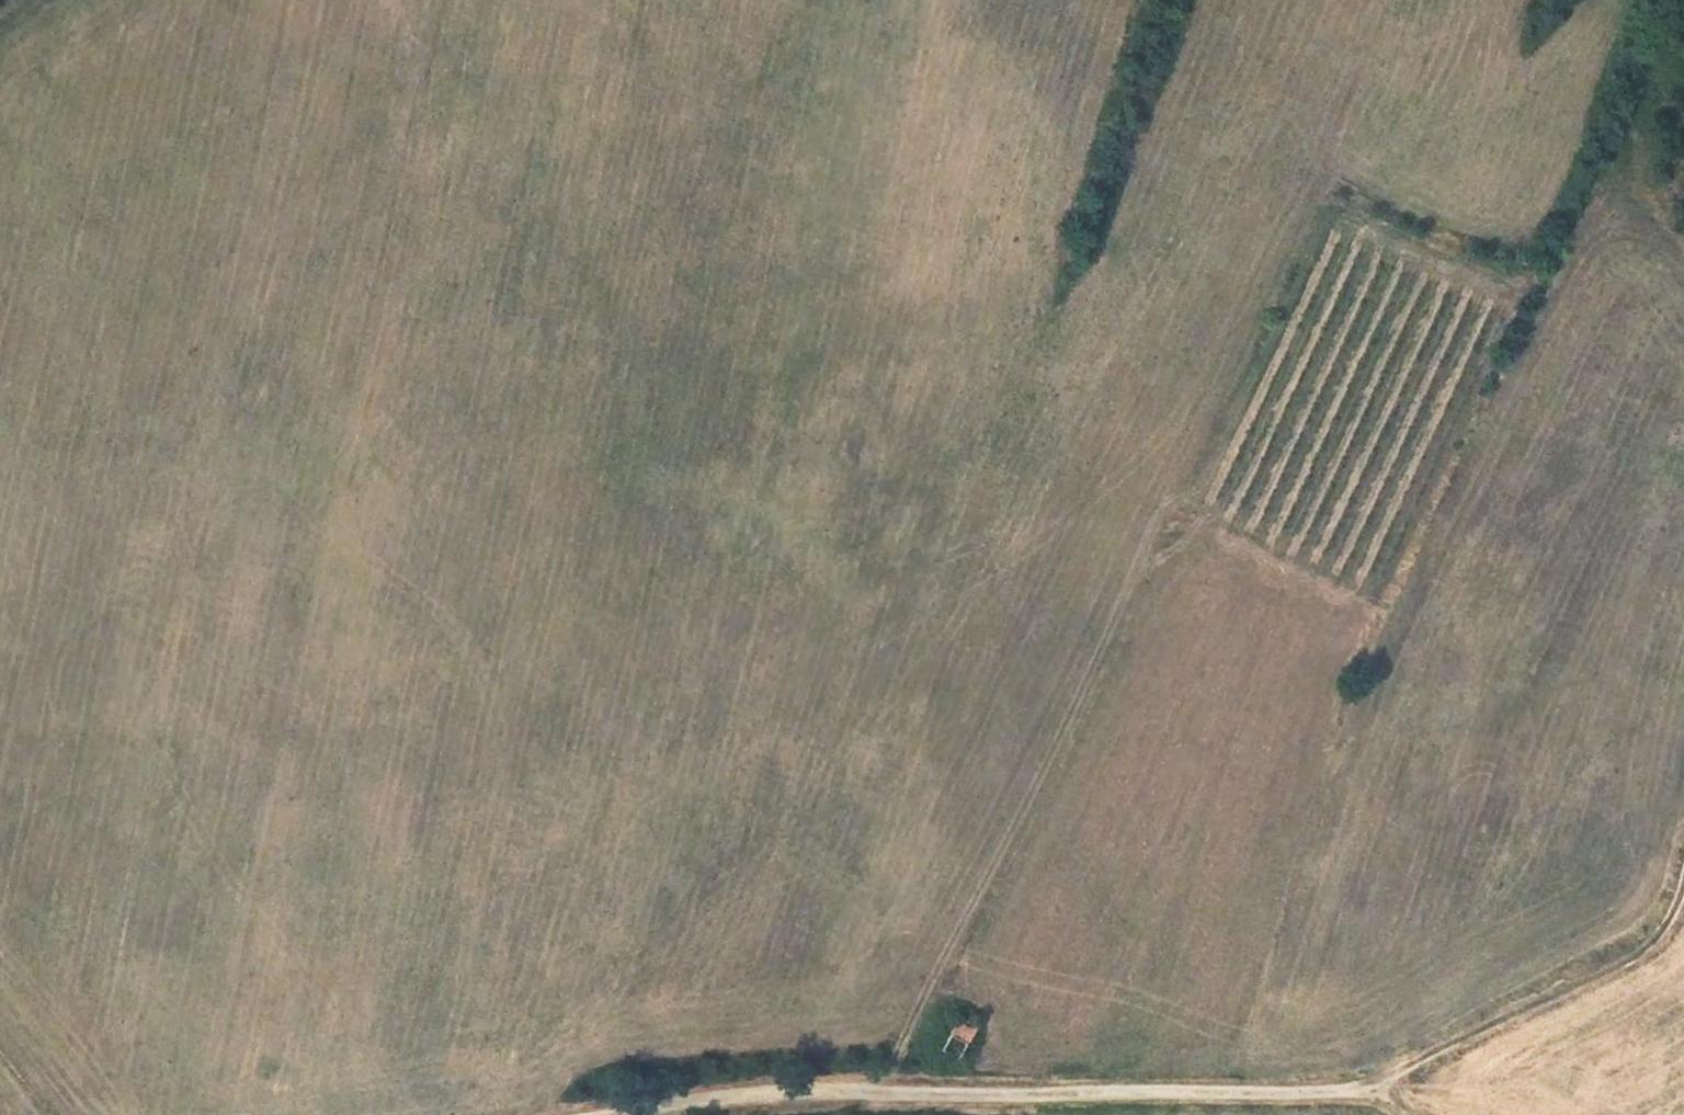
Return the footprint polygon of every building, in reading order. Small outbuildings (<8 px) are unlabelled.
[(962,1056),(973,1026),(957,1020),(945,1050),(962,1056)]
